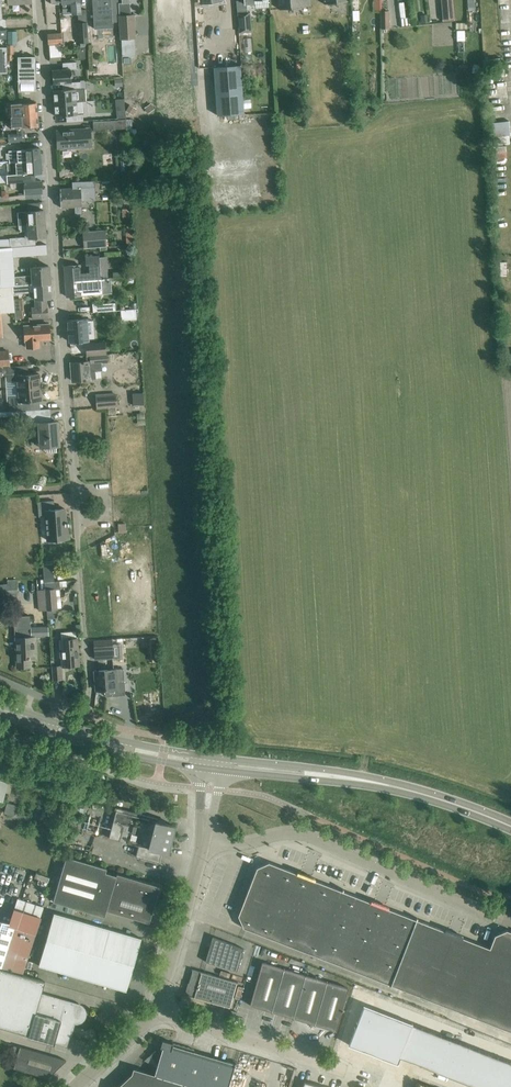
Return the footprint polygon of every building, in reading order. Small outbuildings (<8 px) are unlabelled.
[(62,2),(63,9),(63,14),(72,13),(78,13),(80,13),(80,10),(79,1),(80,1),(80,0),(62,0),(62,2)] [(94,28),(113,27),(113,22),(111,4),(111,0),(92,0),(94,28)] [(173,14),(186,14),(186,0),(172,0),(173,14)] [(269,0),(244,0),(245,1),(245,4),(255,3),(256,10),(270,8),(269,0)] [(279,9),(310,6),(310,0),(279,0),(279,9)] [(454,0),(442,0),(443,20),(455,20),(454,0)] [(405,2),(398,3),(400,21),(402,21),(403,25),(414,24),(413,17),(406,18),(405,2)] [(118,3),(111,4),(113,22),(120,22),(119,16),(119,4),(118,3)] [(121,40),(135,39),(134,15),(131,15),(130,4),(119,4),(119,16),(120,22),(121,40)] [(390,10),(382,10),(382,28),(390,28),(390,10)] [(241,31),(252,30),(250,12),(239,13),(241,31)] [(87,23),(78,23),(80,43),(88,42),(87,23)] [(59,43),(62,43),(62,33),(47,34),(48,44),(59,43)] [(82,48),(78,51),(79,58),(86,58),(86,52),(87,52),(87,47),(82,48)] [(19,57),(18,57),(18,68),(18,92),(25,92),(36,91),(35,57),(24,57),(19,57)] [(63,69),(52,70),(53,84),(75,82),(81,82),(72,82),(71,69),(77,69),(76,62),(63,63),(63,69)] [(245,112),(241,65),(216,67),(220,114),(245,112)] [(193,76),(180,77),(183,103),(195,102),(193,76)] [(115,79),(116,87),(123,87),(123,79),(115,79)] [(54,103),(76,102),(75,89),(81,89),(81,82),(75,82),(75,89),(54,90),(54,103)] [(55,116),(66,115),(67,122),(83,121),(83,114),(77,114),(76,102),(54,103),(55,116)] [(17,103),(8,104),(8,106),(9,117),(10,117),(37,114),(37,103),(22,104),(21,104),(17,105),(17,103)] [(156,109),(152,104),(145,108),(149,114),(156,109)] [(130,105),(126,111),(132,114),(136,109),(130,105)] [(37,114),(10,117),(11,124),(11,128),(22,127),(27,127),(38,126),(37,114)] [(94,122),(94,131),(124,129),(123,120),(94,122)] [(494,121),(494,144),(510,144),(509,121),(494,121)] [(56,131),(57,149),(92,147),(91,133),(77,133),(77,129),(56,131)] [(26,133),(9,134),(10,142),(26,141),(26,133)] [(9,163),(40,160),(39,148),(29,148),(26,149),(8,150),(9,163)] [(496,160),(506,160),(505,149),(496,149),(496,160)] [(40,160),(9,163),(7,163),(8,175),(7,175),(7,183),(8,183),(34,181),(35,181),(34,173),(41,172),(40,160)] [(35,182),(24,182),(25,194),(32,194),(43,193),(42,181),(35,182)] [(71,188),(60,189),(61,208),(75,207),(75,214),(82,213),(82,201),(95,201),(94,181),(73,182),(73,188),(71,188)] [(28,224),(45,223),(44,210),(33,211),(27,211),(18,212),(19,225),(28,224)] [(46,237),(45,223),(28,224),(29,238),(35,237),(46,237)] [(107,248),(106,231),(83,233),(84,249),(107,248)] [(10,238),(0,239),(0,248),(27,246),(26,237),(10,238)] [(13,257),(47,254),(46,244),(35,245),(12,247),(13,257)] [(12,247),(0,248),(0,286),(13,285),(14,285),(14,277),(13,257),(12,247)] [(65,282),(81,280),(101,279),(99,256),(85,257),(86,265),(89,265),(90,273),(81,273),(80,265),(64,266),(65,282)] [(32,275),(14,277),(14,285),(50,283),(49,266),(32,267),(32,275)] [(82,295),(81,280),(65,282),(67,297),(82,295)] [(51,298),(50,283),(14,285),(15,294),(35,292),(35,299),(36,307),(31,308),(32,318),(48,317),(47,298),(51,298)] [(13,285),(0,286),(0,339),(2,339),(1,314),(15,313),(15,312),(14,301),(13,285)] [(14,301),(15,312),(24,312),(23,300),(14,301)] [(93,303),(93,312),(116,311),(116,302),(93,303)] [(69,320),(70,342),(88,341),(87,339),(86,321),(86,319),(78,320),(78,319),(76,319),(76,320),(69,320)] [(93,320),(86,321),(87,339),(95,338),(93,320)] [(26,348),(29,348),(40,347),(39,340),(50,339),(49,324),(24,326),(26,348)] [(106,354),(105,342),(87,344),(88,355),(106,354)] [(0,350),(0,365),(10,365),(9,349),(0,350)] [(91,363),(107,362),(106,354),(90,356),(91,363)] [(88,362),(83,362),(72,363),(73,381),(84,380),(90,379),(96,379),(95,370),(89,371),(88,362)] [(18,389),(40,387),(40,374),(23,375),(23,366),(12,366),(7,367),(8,381),(17,381),(18,389)] [(40,387),(18,389),(18,396),(9,397),(10,411),(26,410),(25,401),(41,400),(40,387)] [(133,395),(134,407),(144,406),(144,394),(133,395)] [(96,397),(97,408),(117,407),(116,396),(96,397)] [(40,447),(49,446),(60,445),(58,421),(51,422),(50,409),(26,410),(27,424),(38,423),(40,447)] [(48,540),(59,540),(69,539),(68,522),(66,522),(65,508),(55,509),(54,500),(38,502),(39,516),(46,516),(48,540)] [(55,582),(53,565),(43,566),(45,583),(55,582)] [(0,585),(0,592),(17,591),(17,580),(7,581),(8,584),(0,585)] [(58,609),(56,589),(45,590),(47,610),(58,609)] [(45,590),(38,590),(40,611),(47,610),(45,590)] [(16,629),(14,629),(15,632),(15,647),(16,647),(17,651),(17,657),(17,668),(30,667),(30,656),(29,647),(26,648),(25,638),(26,637),(26,632),(26,629),(16,629)] [(60,640),(62,655),(63,666),(79,665),(77,639),(60,640)] [(95,660),(106,659),(128,657),(128,648),(94,650),(95,660)] [(62,679),(61,666),(52,666),(53,679),(62,679)] [(117,669),(95,671),(96,691),(105,690),(106,696),(125,695),(124,682),(118,682),(117,669)] [(3,800),(5,792),(9,793),(14,774),(10,772),(0,767),(0,799),(3,800)] [(117,808),(114,818),(109,838),(139,846),(137,856),(159,862),(162,852),(168,853),(175,826),(157,821),(158,819),(117,808)] [(104,916),(106,910),(149,923),(160,886),(117,873),(116,875),(105,872),(106,868),(66,856),(53,901),(104,916)] [(235,924),(354,970),(379,905),(343,891),(344,889),(343,889),(342,891),(282,867),(282,865),(281,867),(269,862),(268,860),(267,860),(268,862),(257,867),(256,865),(256,866),(257,868),(252,881),(250,880),(249,880),(251,881),(238,916),(235,924)] [(14,907),(41,916),(44,906),(17,897),(14,907)] [(379,905),(354,970),(391,984),(390,986),(391,986),(391,985),(510,1031),(510,932),(507,930),(506,928),(505,928),(506,930),(495,935),(494,933),(495,935),(491,944),(489,943),(489,944),(491,945),(490,948),(417,920),(418,918),(417,917),(416,919),(379,905)] [(1,967),(22,974),(41,917),(14,909),(9,925),(0,923),(0,967),(1,967)] [(63,973),(78,920),(54,913),(39,966),(63,973)] [(78,920),(63,973),(126,991),(136,958),(134,958),(136,949),(138,950),(141,938),(78,920)] [(244,948),(213,936),(205,962),(237,971),(244,948)] [(263,963),(253,995),(250,1005),(272,1012),(284,969),(263,963)] [(45,981),(0,968),(0,1027),(67,1047),(70,1036),(67,1035),(71,1020),(74,1021),(77,1021),(80,1020),(82,1018),(84,1016),(84,1013),(83,1010),(81,1008),(79,1007),(41,996),(45,981)] [(237,982),(216,976),(192,969),(192,970),(193,970),(187,988),(190,989),(188,995),(230,1008),(237,982)] [(306,975),(284,969),(272,1012),(293,1018),(306,975)] [(306,975),(293,1018),(315,1024),(327,982),(306,975)] [(349,988),(327,982),(315,1024),(336,1031),(349,988)] [(348,1044),(398,1063),(400,1057),(477,1086),(510,1086),(510,1062),(364,1005),(348,1044)] [(114,1086),(228,1086),(235,1064),(163,1040),(161,1046),(150,1055),(158,1064),(154,1074),(133,1068),(132,1073),(118,1086),(114,1086)] [(66,1060),(20,1047),(14,1068),(48,1078),(66,1060)]
